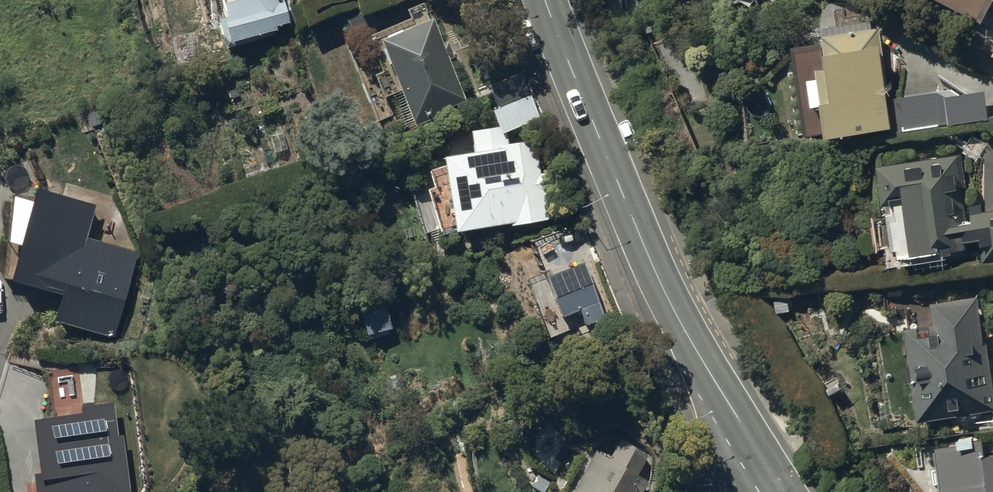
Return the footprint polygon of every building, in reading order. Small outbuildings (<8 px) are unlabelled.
[(284,0),(227,0),(224,1),(227,14),(224,15),(229,41),(276,30),(275,24),(297,17),(292,0),(284,0)] [(982,21),(992,3),(992,4),(992,0),(944,0),(982,21)] [(466,100),(433,18),(428,20),(424,10),(378,28),(370,8),(345,17),(354,39),(347,42),(379,121),(408,110),(414,126),(445,113),(444,109),(466,100)] [(812,104),(824,103),(827,134),(892,125),(880,27),(873,27),(872,21),(824,27),(830,76),(809,78),(812,104)] [(447,173),(449,181),(425,188),(439,235),(464,227),(464,225),(507,212),(508,223),(545,220),(543,191),(548,191),(547,172),(540,173),(538,142),(507,144),(506,132),(539,117),(519,71),(486,84),(495,107),(488,110),(495,126),(469,126),(474,165),(447,173)] [(986,82),(947,86),(952,123),(990,118),(986,82)] [(876,165),(881,205),(892,204),(893,212),(889,212),(894,248),(898,247),(899,257),(917,255),(918,264),(979,255),(980,258),(992,257),(992,209),(983,210),(982,203),(965,205),(963,193),(967,192),(961,154),(876,165)] [(116,197),(66,183),(63,195),(37,187),(34,196),(11,194),(4,278),(60,295),(53,319),(112,337),(138,253),(131,251),(134,236),(116,197)] [(583,263),(543,278),(558,317),(578,309),(583,325),(603,317),(583,263)] [(393,328),(382,293),(357,300),(367,336),(393,328)] [(931,304),(933,325),(906,329),(910,365),(907,366),(910,393),(913,393),(917,419),(992,410),(992,385),(988,344),(983,344),(978,298),(931,304)] [(936,445),(943,491),(992,491),(992,452),(986,453),(984,439),(975,440),(974,435),(957,438),(958,443),(936,445)] [(653,483),(634,471),(645,453),(620,438),(607,459),(595,452),(570,491),(648,491),(653,483)]
